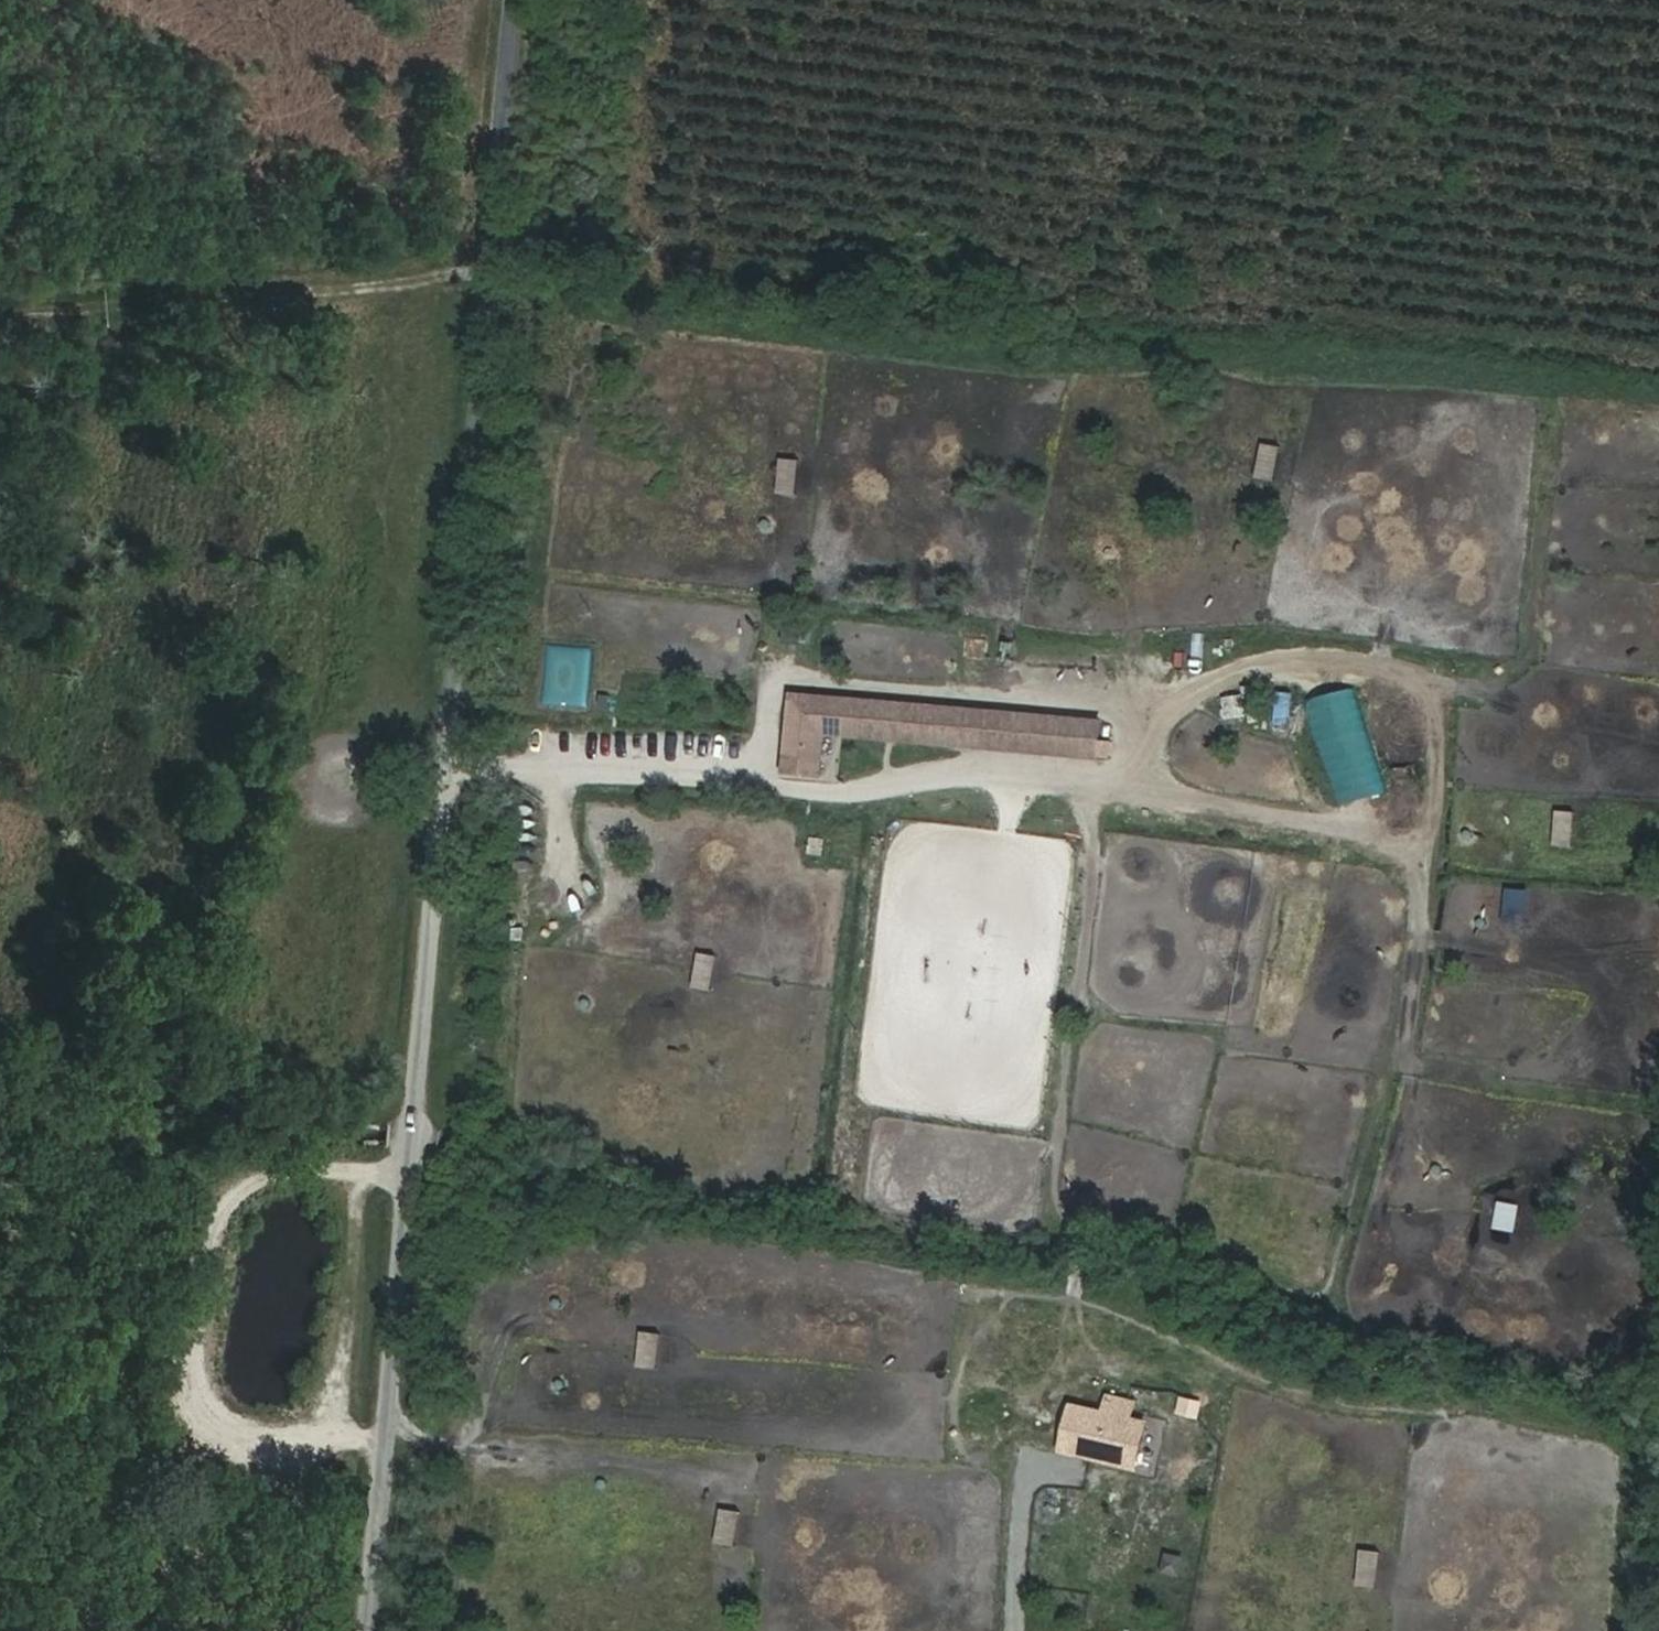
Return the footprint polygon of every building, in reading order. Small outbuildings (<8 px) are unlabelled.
[(1259,441),(1252,477),(1273,481),(1280,445),(1259,441)] [(796,496),(799,459),(778,457),(775,494),(796,496)] [(1104,721),(792,699),(787,772),(830,775),(832,744),(1101,762),(1104,721)] [(1552,809),(1551,847),(1572,847),(1573,810),(1552,809)] [(1495,1201),(1492,1231),(1515,1234),(1518,1204),(1495,1201)] [(655,1370),(659,1333),(638,1330),(634,1368),(655,1370)] [(716,1509),(713,1545),(735,1546),(738,1511),(716,1509)] [(1355,1588),(1377,1588),(1378,1550),(1356,1549),(1355,1588)]
